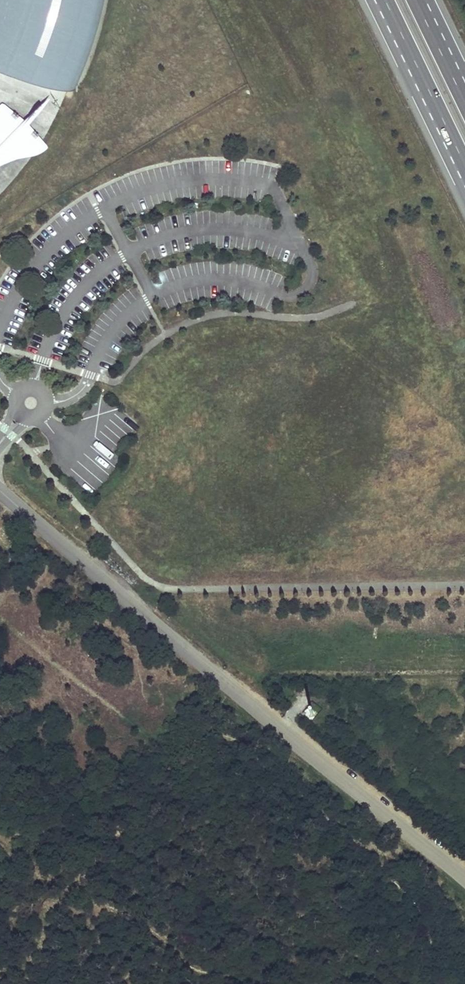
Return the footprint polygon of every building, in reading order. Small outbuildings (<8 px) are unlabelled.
[(54,73),(70,80),(79,84),(84,71),(89,58),(94,45),(98,32),(102,16),(106,0),(0,0),(0,50),(54,73)]
